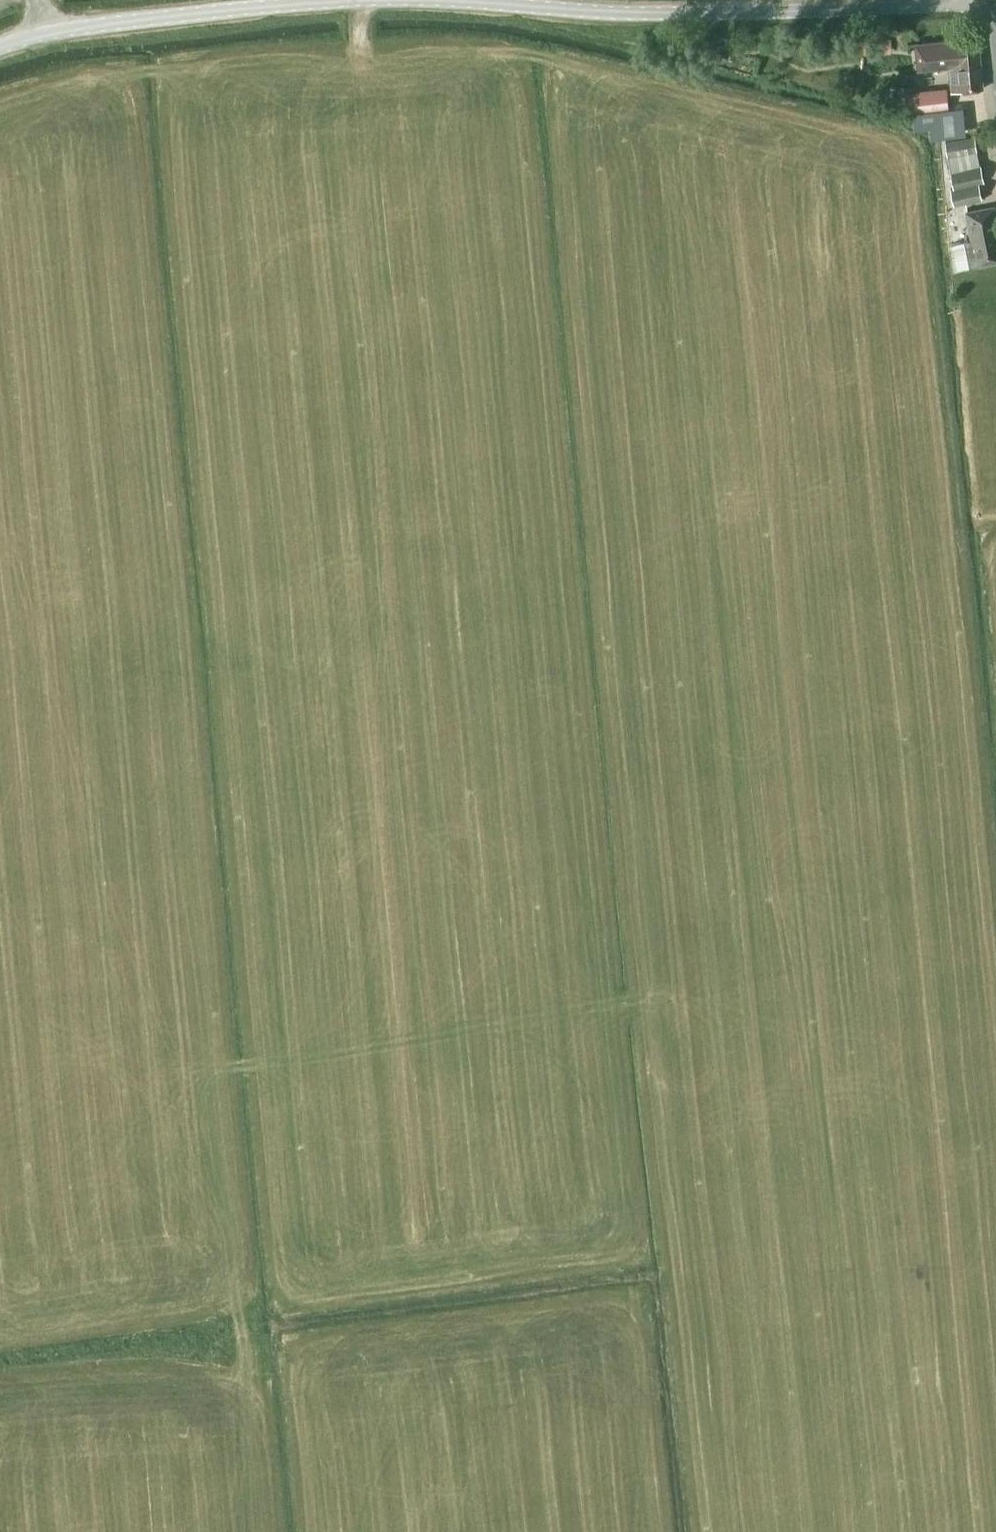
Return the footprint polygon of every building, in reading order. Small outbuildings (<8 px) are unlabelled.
[(652,43),(662,44),(663,35),(652,34),(652,43)] [(952,90),(983,87),(977,37),(948,39),(915,41),(917,69),(950,67),(952,90)] [(857,40),(858,52),(891,51),(891,39),(857,40)] [(961,133),(960,106),(947,107),(946,86),(903,89),(904,111),(934,109),(935,134),(961,133)] [(977,150),(975,135),(946,139),(948,154),(977,150)] [(985,181),(981,164),(950,170),(954,187),(951,188),(955,204),(983,198),(980,182),(985,181)] [(967,211),(973,239),(966,240),(972,265),(980,264),(995,260),(995,204),(967,211)]
